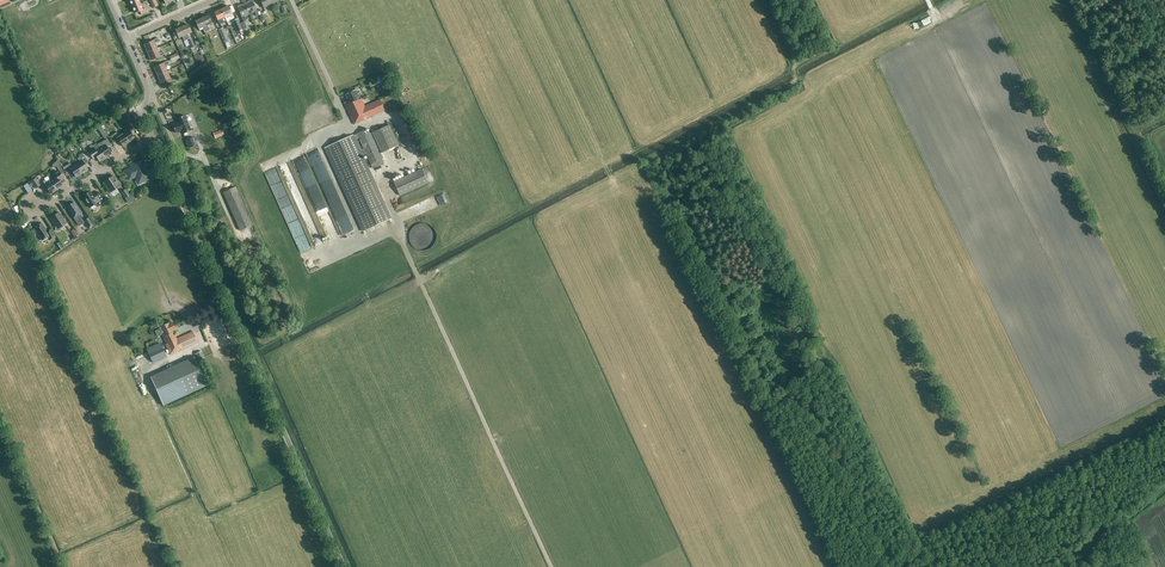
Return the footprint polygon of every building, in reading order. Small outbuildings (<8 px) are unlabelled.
[(153,8),(158,6),(155,0),(149,0),(153,8)] [(263,8),(271,5),(269,0),(260,0),(263,8)] [(252,1),(245,4),(249,14),(257,11),(252,1)] [(140,3),(132,6),(135,13),(140,11),(141,15),(147,12),(145,9),(143,10),(140,3)] [(245,4),(242,5),(241,4),(237,6),(237,8),(243,21),(244,22),(246,21),(244,17),(249,15),(249,14),(245,4)] [(227,21),(231,20),(234,18),(232,14),(229,6),(221,9),(227,21)] [(227,21),(221,9),(214,12),(218,20),(220,25),(227,21)] [(211,24),(208,15),(201,18),(207,31),(210,30),(208,25),(211,24)] [(207,31),(201,18),(195,21),(199,29),(202,28),(204,32),(207,31)] [(238,19),(232,21),(237,32),(238,32),(240,36),(244,34),(242,30),(243,30),(238,19)] [(248,33),(244,22),(243,21),(240,22),(245,34),(248,33)] [(187,40),(190,39),(188,34),(191,33),(188,24),(181,27),(187,40)] [(223,41),(218,30),(216,24),(211,26),(218,43),(221,42),(222,44),(224,43),(223,41)] [(181,27),(175,30),(179,38),(182,37),(184,41),(186,47),(189,45),(187,40),(181,27)] [(218,30),(223,41),(224,43),(228,41),(227,40),(222,28),(218,30)] [(147,53),(157,49),(155,43),(159,41),(158,39),(144,45),(144,44),(147,53)] [(194,40),(199,51),(203,49),(198,39),(194,40)] [(188,58),(180,40),(175,42),(181,56),(183,55),(184,59),(188,58)] [(159,54),(157,49),(147,53),(151,61),(165,55),(163,52),(159,54)] [(180,58),(178,53),(169,57),(171,62),(180,58)] [(157,76),(167,71),(165,66),(169,64),(168,61),(154,67),(157,76)] [(167,71),(157,76),(161,84),(161,83),(175,77),(173,75),(169,76),(167,71)] [(354,125),(384,111),(379,100),(365,107),(360,96),(359,97),(356,90),(346,95),(349,101),(344,103),(354,125)] [(402,123),(406,122),(402,111),(397,113),(399,120),(401,120),(402,123)] [(178,123),(172,125),(175,133),(181,131),(183,134),(191,131),(185,116),(177,119),(178,123)] [(126,131),(122,133),(126,138),(129,143),(135,139),(131,132),(134,130),(129,124),(124,128),(126,131)] [(362,232),(390,220),(362,155),(365,154),(370,165),(382,160),(380,154),(399,145),(390,125),(371,134),(369,129),(356,134),(357,136),(353,137),(353,136),(325,149),(362,232)] [(408,132),(408,128),(403,128),(404,138),(414,137),(413,132),(408,132)] [(222,129),(220,130),(216,132),(218,137),(224,135),(222,129)] [(114,143),(116,142),(119,140),(123,147),(129,143),(126,138),(122,133),(119,135),(117,132),(109,137),(114,143)] [(194,137),(186,140),(189,148),(198,145),(194,137)] [(99,148),(105,158),(111,154),(107,148),(111,145),(107,139),(100,143),(103,146),(99,148)] [(94,160),(97,158),(99,162),(105,158),(99,148),(95,151),(93,148),(88,151),(94,160)] [(79,162),(76,164),(82,174),(88,170),(85,165),(88,162),(82,153),(78,155),(79,157),(77,159),(79,162)] [(132,168),(125,171),(124,172),(128,181),(135,178),(136,181),(135,181),(137,187),(143,184),(142,182),(149,179),(148,176),(151,175),(153,180),(157,178),(154,169),(147,172),(142,161),(131,166),(132,168)] [(82,174),(76,164),(72,166),(70,163),(65,167),(69,173),(72,171),(76,178),(82,174)] [(272,169),(281,196),(289,193),(280,166),(272,169)] [(422,169),(394,182),(401,195),(428,183),(422,169)] [(63,179),(58,171),(52,175),(54,178),(50,181),(57,190),(63,186),(59,182),(63,179)] [(120,186),(113,176),(103,183),(110,193),(120,186)] [(28,189),(33,185),(36,189),(40,186),(35,179),(25,185),(28,189)] [(57,190),(50,181),(47,183),(45,180),(42,182),(51,194),(57,190)] [(240,232),(252,226),(235,188),(223,193),(240,232)] [(121,192),(125,198),(130,195),(126,189),(121,192)] [(90,208),(95,204),(97,207),(105,202),(98,192),(93,196),(90,192),(83,196),(90,208)] [(74,219),(77,216),(81,214),(74,202),(67,207),(69,210),(69,211),(74,219)] [(341,209),(350,235),(359,231),(349,206),(341,209)] [(302,228),(307,226),(298,207),(294,208),(295,210),(290,213),(293,220),(295,219),(301,231),(303,230),(302,228)] [(50,218),(56,227),(55,228),(55,230),(56,231),(57,231),(59,231),(60,230),(60,229),(60,228),(66,224),(59,212),(50,218)] [(81,214),(77,216),(83,224),(85,223),(89,229),(94,226),(88,217),(85,220),(81,214)] [(47,232),(42,223),(34,229),(42,241),(47,237),(49,241),(55,237),(51,230),(47,232)] [(70,232),(75,237),(79,235),(74,229),(70,232)] [(169,323),(160,327),(161,328),(159,329),(159,330),(160,332),(161,332),(162,332),(163,334),(162,334),(166,344),(171,355),(198,342),(193,331),(177,339),(173,331),(175,330),(172,322),(169,324),(169,323)] [(148,352),(153,363),(166,357),(161,346),(148,352)] [(202,351),(195,354),(198,361),(205,358),(202,351)] [(150,377),(163,406),(207,386),(194,357),(150,377)]
